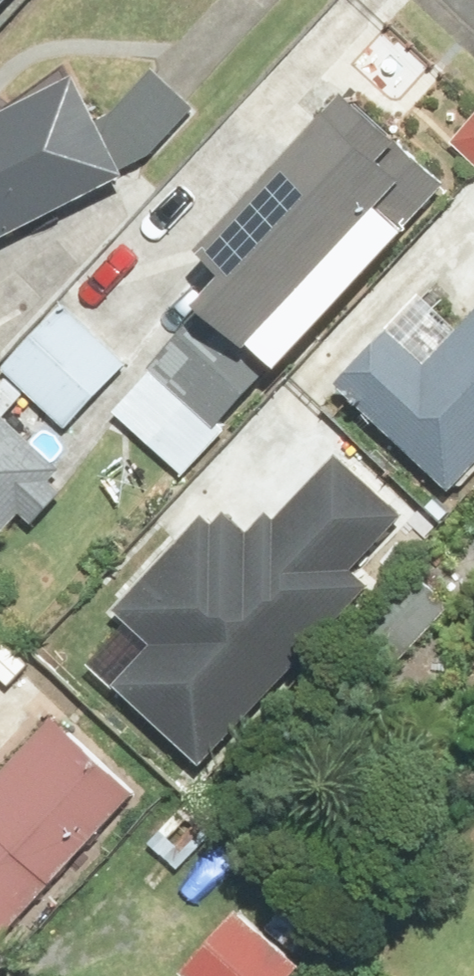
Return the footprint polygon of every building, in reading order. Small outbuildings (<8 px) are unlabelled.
[(15,0),(0,0),(0,15),(15,0)] [(200,131),(172,70),(113,97),(103,74),(0,121),(0,238),(145,173),(139,159),(200,131)] [(366,88),(220,243),(244,267),(228,284),(295,347),(458,175),(366,88)] [(76,300),(12,363),(70,422),(134,360),(76,300)] [(394,311),(338,373),(466,489),(473,480),(473,315),(440,353),(394,311)] [(193,396),(151,440),(184,472),(227,428),(193,396)] [(71,483),(0,411),(0,538),(33,506),(40,513),(71,483)] [(155,634),(121,670),(207,749),(370,571),(352,554),(394,508),(331,451),(271,516),(260,506),(252,515),(218,484),(114,597),(155,634)] [(53,723),(0,779),(0,965),(146,810),(53,723)] [(245,905),(185,968),(194,975),(306,975),(312,969),(245,905)]
